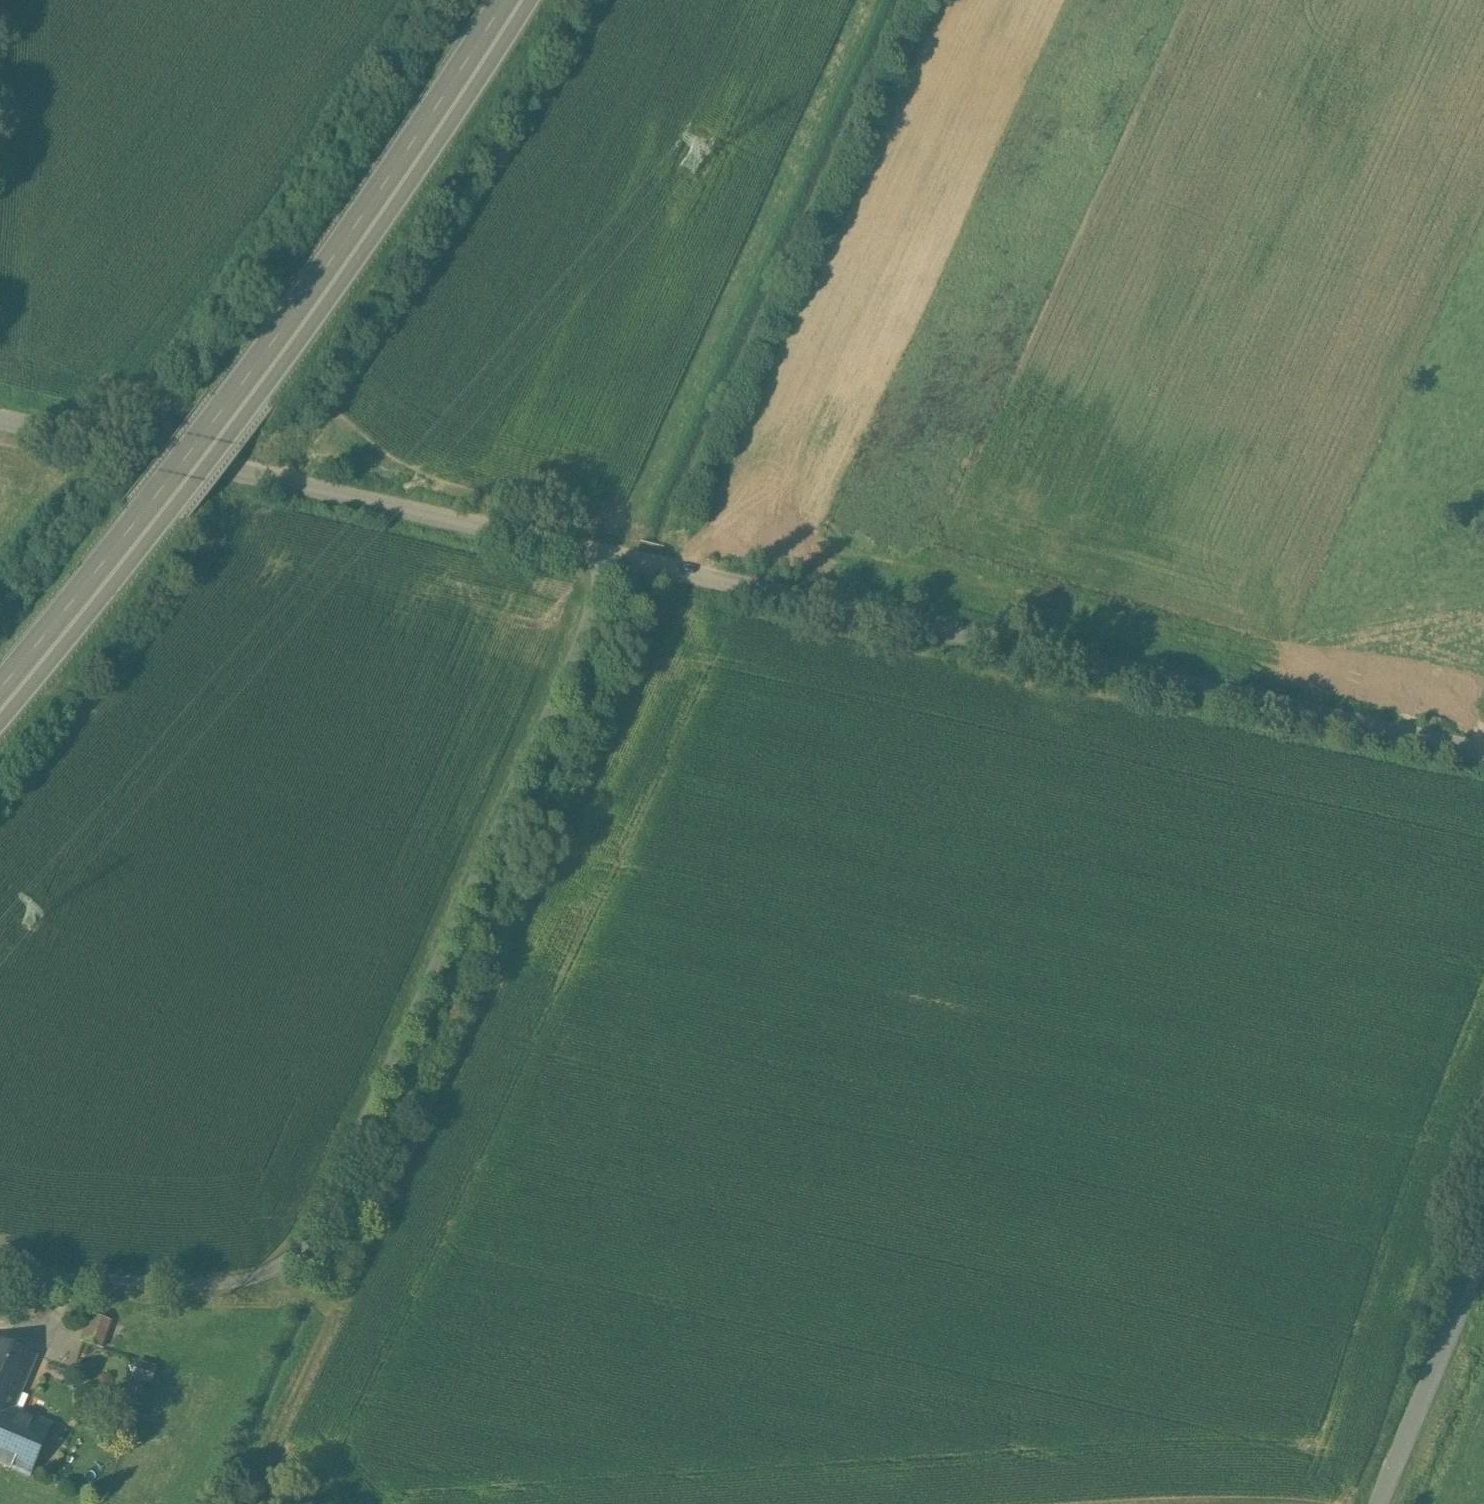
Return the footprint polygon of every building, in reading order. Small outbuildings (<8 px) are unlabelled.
[(111,1321),(91,1314),(82,1342),(101,1349),(111,1321)] [(0,1342),(0,1465),(29,1477),(50,1426),(13,1410),(36,1357),(0,1342)] [(155,1369),(137,1363),(133,1376),(150,1382),(155,1369)]
